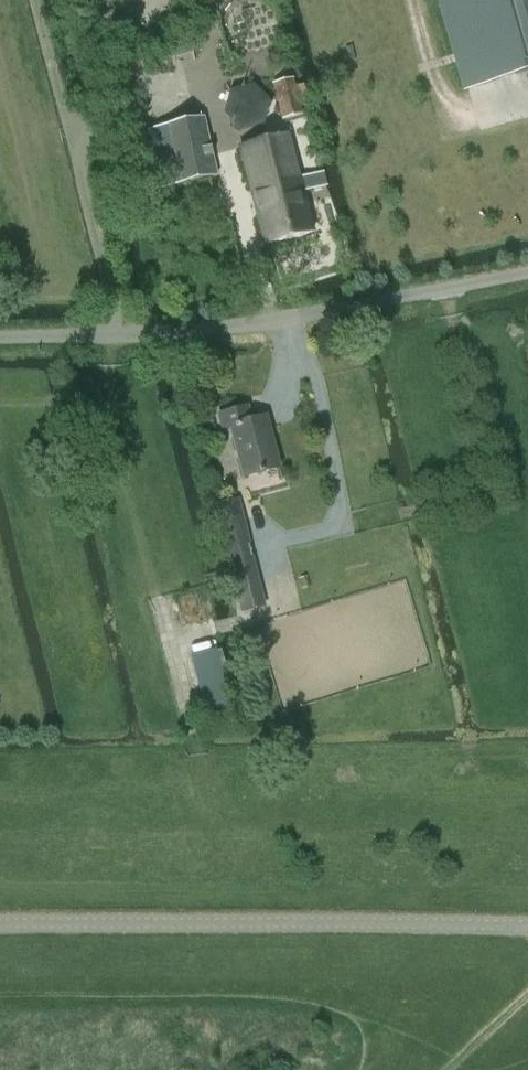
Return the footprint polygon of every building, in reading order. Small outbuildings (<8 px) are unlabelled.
[(469,88),(527,72),(527,0),(444,0),(469,88)] [(282,119),(301,114),(298,101),(294,86),(292,79),(273,83),(282,119)] [(297,85),(294,86),(298,101),(305,99),(307,98),(303,84),(297,85)] [(231,90),(225,114),(241,131),(265,125),(271,102),(255,85),(231,90)] [(160,188),(217,175),(204,117),(148,129),(160,188)] [(326,185),(323,171),(320,172),(299,177),(288,133),(241,146),(266,243),(314,231),(303,191),(320,187),(326,185)] [(244,476),(280,467),(271,431),(265,433),(261,418),(252,421),(248,406),(220,414),(224,428),(231,426),(244,476)] [(212,415),(198,419),(201,432),(215,429),(212,415)] [(265,607),(238,501),(213,507),(240,614),(265,607)] [(305,577),(296,579),(300,593),(308,590),(305,577)]
